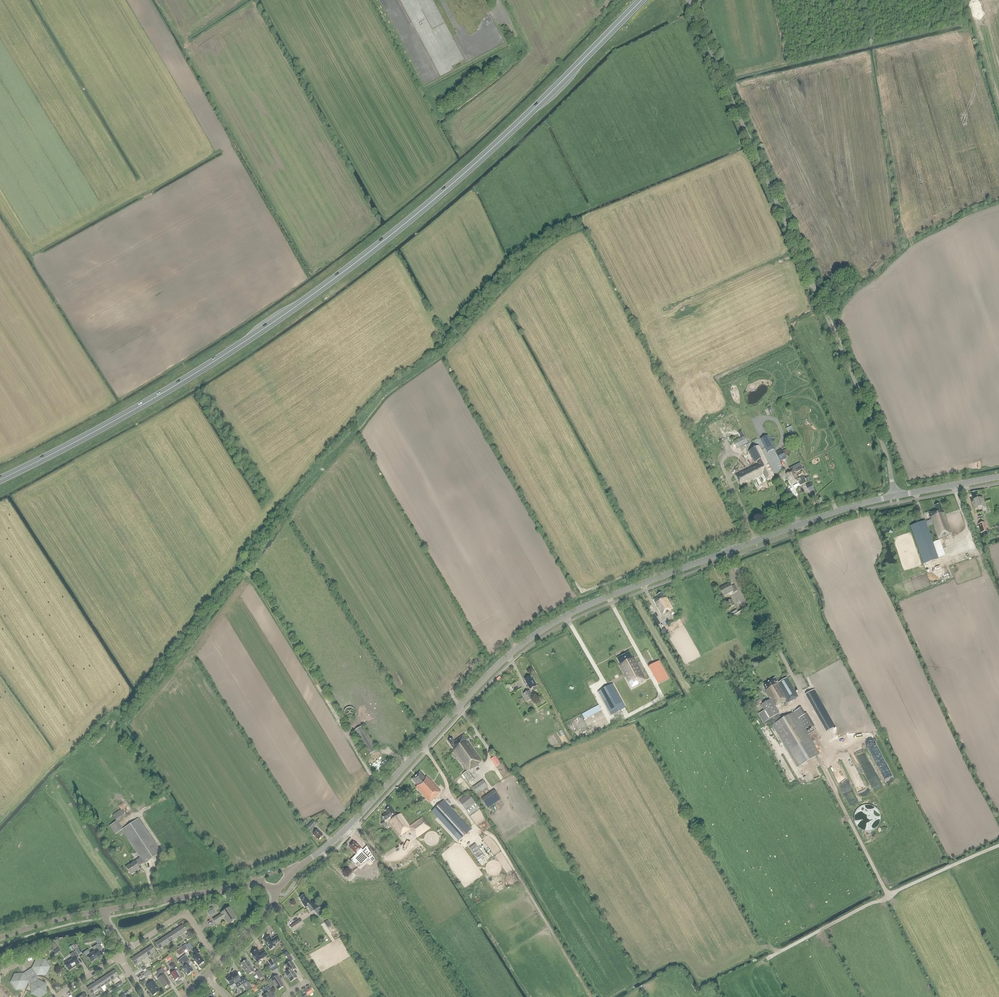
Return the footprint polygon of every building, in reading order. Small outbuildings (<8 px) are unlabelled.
[(791,441),(797,439),(792,425),(786,427),(791,441)] [(768,435),(760,439),(767,452),(774,449),(768,435)] [(748,443),(744,436),(734,441),(737,448),(748,443)] [(740,485),(741,486),(746,483),(763,474),(767,480),(774,476),(766,461),(767,461),(759,446),(749,451),(754,463),(757,462),(758,464),(741,473),(740,472),(735,475),(739,482),(738,482),(739,484),(740,485)] [(782,449),(776,452),(780,461),(786,458),(782,449)] [(791,472),(786,474),(789,480),(796,476),(795,473),(796,472),(797,472),(800,470),(800,469),(803,468),(800,463),(789,468),(791,472)] [(796,476),(789,480),(792,485),(799,481),(801,485),(806,482),(803,476),(798,479),(796,476)] [(972,503),(974,511),(985,508),(983,498),(979,499),(977,494),(972,495),(973,499),(970,500),(971,503),(972,503)] [(938,559),(927,526),(933,524),(938,540),(948,537),(948,536),(952,534),(944,510),(942,511),(940,505),(935,506),(936,510),(928,513),(931,520),(925,522),(925,521),(911,526),(924,564),(938,559)] [(984,524),(978,526),(980,534),(987,532),(984,524)] [(729,583),(719,588),(723,596),(728,593),(729,595),(732,593),(731,592),(733,591),(734,593),(737,591),(734,585),(731,587),(729,583)] [(654,600),(662,615),(672,609),(666,598),(664,598),(662,593),(657,595),(658,597),(654,600)] [(744,611),(742,609),(732,615),(733,617),(744,611)] [(630,682),(631,684),(637,681),(639,680),(641,682),(641,683),(641,682),(645,679),(640,669),(639,669),(638,670),(637,667),(638,666),(633,658),(632,658),(629,652),(617,658),(621,665),(620,665),(624,674),(626,673),(627,676),(626,676),(626,677),(627,676),(630,682)] [(530,677),(525,679),(530,689),(533,688),(534,691),(537,690),(535,687),(537,686),(533,679),(532,680),(530,677)] [(802,708),(782,719),(779,714),(779,713),(775,706),(785,701),(786,704),(798,697),(787,678),(777,684),(776,683),(778,682),(775,678),(763,686),(767,692),(766,692),(770,700),(760,705),(764,711),(758,715),(765,726),(773,724),(773,725),(772,725),(798,768),(819,755),(798,719),(806,715),(802,708)] [(610,685),(613,684),(598,691),(598,692),(601,690),(605,699),(603,700),(611,715),(625,707),(619,695),(617,697),(610,685)] [(814,690),(806,695),(827,733),(835,728),(814,690)] [(529,691),(523,694),(528,702),(534,699),(529,691)] [(350,719),(351,719),(352,719),(353,718),(354,717),(355,716),(355,715),(356,714),(356,713),(356,712),(355,711),(355,710),(354,709),(353,708),(352,707),(351,707),(350,707),(349,707),(348,707),(347,708),(346,709),(345,710),(344,710),(344,712),(344,713),(344,714),(344,715),(345,716),(345,717),(346,718),(347,719),(348,719),(350,719)] [(363,726),(353,732),(368,756),(378,750),(363,726)] [(453,751),(467,770),(467,771),(468,771),(481,762),(468,742),(467,743),(466,741),(466,740),(463,736),(455,742),(453,739),(449,742),(455,750),(453,751)] [(834,747),(849,742),(847,736),(832,741),(834,747)] [(494,766),(500,764),(496,755),(490,758),(494,766)] [(420,772),(412,780),(417,786),(416,787),(430,803),(438,795),(438,794),(441,792),(426,776),(425,778),(420,772)] [(470,774),(465,777),(469,782),(474,779),(470,774)] [(473,788),(478,795),(487,788),(482,781),(473,788)] [(862,781),(854,785),(857,791),(865,788),(862,781)] [(481,800),(488,809),(500,799),(494,790),(481,800)] [(461,796),(457,799),(470,816),(479,808),(468,795),(463,799),(461,796)] [(443,800),(431,811),(459,841),(470,830),(443,800)] [(881,819),(881,818),(881,816),(881,815),(880,814),(880,813),(880,812),(879,811),(879,810),(878,809),(877,809),(876,808),(876,807),(875,807),(874,806),(873,806),(872,805),(871,805),(870,805),(869,804),(868,804),(867,804),(866,804),(865,805),(864,805),(863,805),(862,805),(861,806),(860,806),(859,807),(858,808),(857,809),(856,810),(856,811),(855,812),(855,813),(855,814),(854,815),(854,816),(854,817),(854,818),(854,819),(854,820),(854,821),(854,822),(855,823),(855,824),(856,824),(856,825),(857,826),(858,827),(858,828),(859,828),(860,829),(861,830),(862,830),(863,830),(864,831),(865,831),(866,831),(867,831),(868,831),(869,831),(870,831),(871,831),(872,830),(873,830),(874,830),(875,829),(876,829),(876,828),(877,827),(878,826),(879,825),(879,824),(880,823),(880,822),(881,821),(881,820),(881,819)] [(387,819),(399,837),(411,829),(417,837),(430,828),(423,817),(410,826),(401,813),(397,816),(391,807),(386,810),(387,812),(382,816),(385,821),(387,819)] [(125,816),(121,810),(112,815),(116,821),(110,826),(115,835),(122,830),(140,858),(125,867),(130,875),(140,869),(138,866),(143,863),(144,864),(161,852),(138,818),(122,829),(117,821),(125,816)] [(309,831),(318,840),(323,835),(317,830),(316,830),(313,827),(316,824),(313,821),(307,827),(310,830),(309,831)] [(481,837),(478,839),(484,849),(487,847),(481,837)] [(351,847),(350,847),(354,852),(355,854),(356,853),(357,854),(351,860),(355,864),(358,861),(361,864),(364,861),(365,862),(368,858),(369,859),(373,863),(376,860),(376,861),(377,861),(367,846),(367,847),(367,848),(364,851),(363,850),(361,848),(360,849),(355,843),(354,844),(353,844),(352,845),(350,846),(351,847)] [(314,910),(318,907),(314,902),(311,904),(308,899),(307,900),(304,895),(300,899),(302,902),(301,903),(305,908),(307,907),(309,910),(312,908),(313,911),(314,910)] [(237,919),(229,909),(221,914),(221,915),(213,920),(216,924),(221,921),(220,920),(225,917),(230,924),(233,922),(234,922),(234,921),(237,919)] [(303,924),(300,919),(290,926),(293,931),(303,924)] [(182,938),(187,935),(182,927),(177,930),(182,938)] [(177,941),(182,938),(177,930),(172,933),(177,941)] [(172,944),(177,941),(172,933),(167,936),(172,944)] [(172,944),(167,936),(162,939),(168,947),(172,944)] [(268,946),(270,949),(276,946),(275,944),(280,941),(277,936),(273,939),(272,940),(270,936),(264,940),(266,944),(267,947),(268,946)] [(157,943),(163,951),(168,947),(162,939),(157,943)] [(191,942),(186,945),(189,950),(194,947),(191,942)] [(79,948),(76,944),(74,946),(76,950),(75,950),(78,955),(82,952),(79,948)] [(83,955),(86,958),(88,957),(91,962),(94,960),(95,960),(96,959),(96,958),(100,955),(98,952),(101,950),(100,949),(102,948),(100,944),(98,945),(97,944),(92,948),(94,951),(93,951),(90,953),(88,950),(83,953),(82,954),(83,955)] [(157,955),(151,947),(146,950),(152,958),(157,955)] [(199,966),(204,961),(198,954),(199,953),(196,949),(192,952),(195,955),(192,958),(194,960),(194,962),(196,962),(199,966)] [(263,958),(267,955),(264,950),(259,952),(257,949),(251,953),(257,962),(263,958)] [(147,961),(152,958),(146,950),(142,953),(147,961)] [(64,963),(69,971),(72,968),(73,969),(74,968),(74,967),(79,964),(75,959),(79,957),(75,951),(70,955),(72,959),(64,963)] [(142,953),(137,956),(142,964),(147,961),(142,953)] [(190,972),(193,971),(188,964),(187,965),(186,963),(190,960),(185,955),(178,961),(184,968),(183,968),(188,974),(189,974),(190,973),(190,972)] [(132,959),(137,968),(142,964),(137,956),(132,959)] [(28,971),(33,978),(38,977),(37,975),(39,974),(39,975),(43,975),(44,973),(46,973),(49,967),(44,960),(36,961),(33,966),(34,967),(28,971)] [(244,970),(247,975),(254,971),(249,963),(248,963),(246,960),(241,964),(244,969),(244,970)] [(290,982),(297,978),(293,971),(296,969),(291,961),(285,965),(289,971),(285,973),(290,982)] [(170,974),(175,981),(179,978),(180,979),(183,977),(179,970),(174,963),(169,966),(173,973),(170,974)] [(166,972),(163,968),(157,971),(159,974),(155,976),(157,979),(158,979),(162,985),(162,984),(164,987),(170,984),(167,979),(167,978),(165,974),(164,975),(163,973),(166,972)] [(25,987),(26,985),(27,983),(29,984),(33,978),(28,971),(22,975),(21,974),(15,975),(11,982),(13,985),(16,989),(22,989),(23,987),(25,987)] [(114,972),(109,975),(114,983),(119,980),(114,972)] [(226,979),(230,986),(234,983),(236,985),(236,986),(239,986),(242,984),(245,989),(250,986),(247,981),(246,981),(243,976),(240,979),(235,972),(232,974),(232,975),(231,976),(226,979)] [(109,986),(114,983),(109,975),(104,978),(109,986)] [(280,981),(281,980),(278,975),(269,981),(273,986),(275,985),(278,990),(284,986),(280,981)] [(33,978),(29,984),(31,985),(32,987),(31,987),(32,992),(34,992),(34,995),(39,996),(40,996),(46,993),(46,985),(45,984),(40,982),(39,982),(38,981),(38,977),(33,978)] [(104,978),(99,981),(104,989),(109,986),(104,978)] [(100,992),(104,989),(99,981),(94,984),(100,992)] [(144,986),(145,985),(145,986),(146,986),(148,989),(149,989),(153,995),(160,991),(153,981),(148,985),(146,982),(143,984),(144,986)] [(95,996),(100,992),(94,984),(89,988),(95,996)] [(263,996),(272,996),(269,993),(272,991),(269,985),(261,990),(265,995),(262,996),(263,996)] [(314,992),(311,987),(305,991),(307,996),(313,992),(314,992)]
